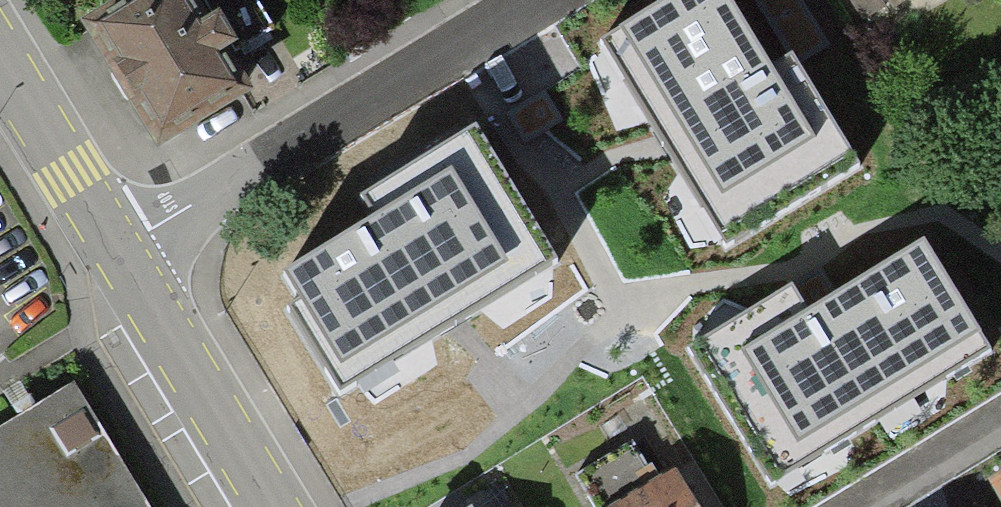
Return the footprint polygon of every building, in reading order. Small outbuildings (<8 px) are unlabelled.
[(294,53),(259,0),(76,0),(69,4),(139,127),(168,133),(294,53)] [(596,37),(663,145),(725,245),(860,163),(791,52),(773,63),(733,0),(656,0),(596,37)] [(855,19),(883,2),(890,13),(911,0),(844,0),(855,19)] [(474,124),(360,193),(374,216),(286,269),(302,295),(289,303),(341,389),(451,323),(556,260),(474,124)] [(805,308),(791,283),(685,348),(771,489),(996,351),(925,235),(821,298),(805,308)] [(68,381),(0,425),(0,506),(146,506),(68,381)] [(676,464),(597,506),(700,506),(676,464)] [(987,478),(1000,500),(1000,470),(987,478)]
